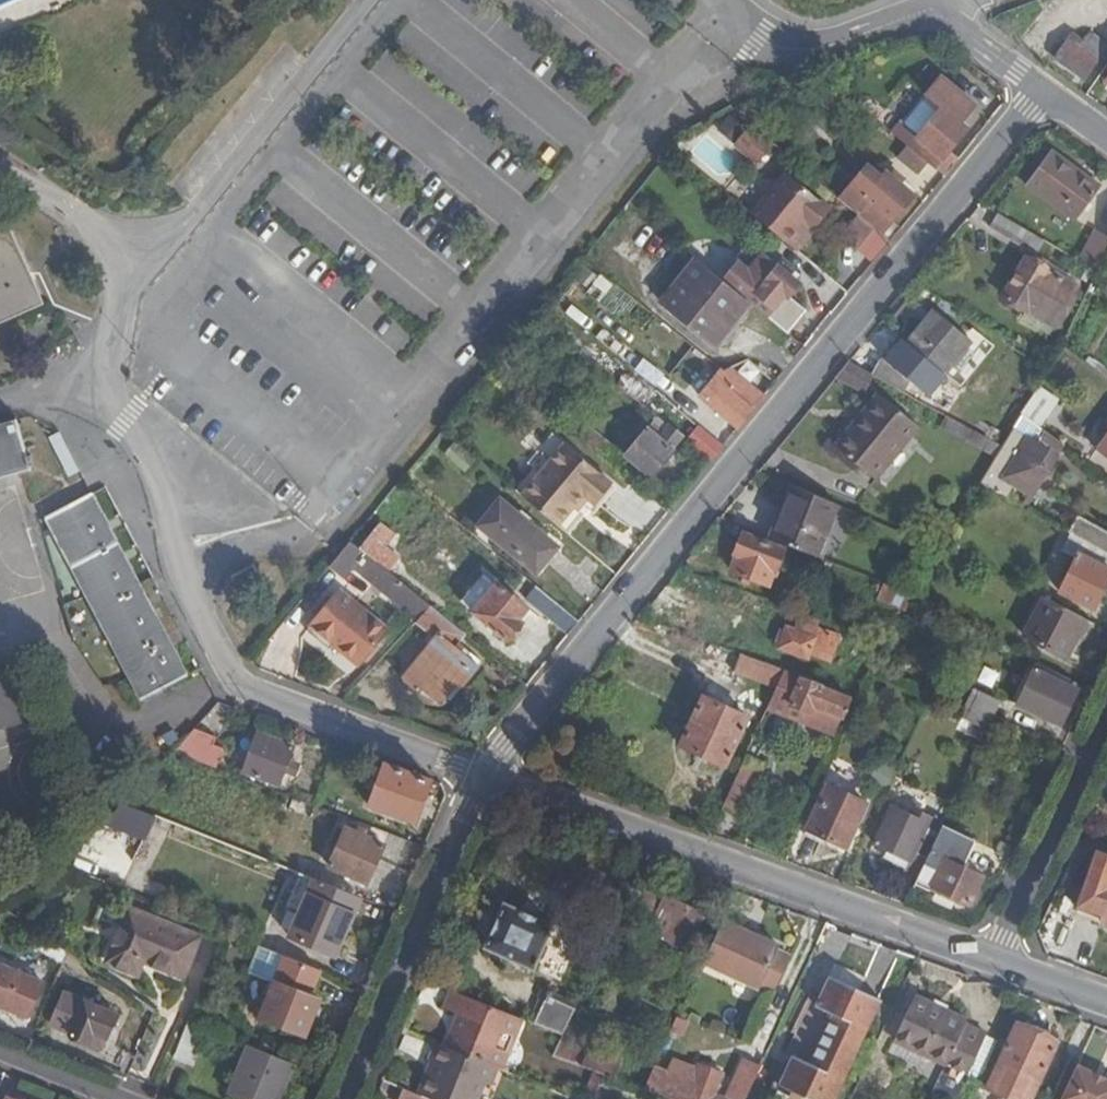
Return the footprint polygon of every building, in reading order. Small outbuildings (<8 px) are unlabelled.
[(1106,46),(1106,41),(1092,29),(1081,45),(1069,35),(1053,55),(1083,77),(1106,46)] [(850,79),(835,84),(848,94),(855,91),(850,79)] [(902,124),(893,132),(894,132),(909,145),(930,162),(947,176),(956,165),(946,157),(969,130),(962,122),(975,107),(946,86),(934,101),(943,108),(918,137),(903,125),(902,124)] [(928,95),(903,125),(918,137),(943,108),(934,101),(928,95)] [(766,136),(744,118),(730,134),(752,151),(766,136)] [(930,162),(909,145),(898,158),(919,175),(930,162)] [(1069,214),(1094,179),(1047,145),(1023,177),(1069,214)] [(869,165),(842,199),(860,215),(878,229),(893,242),(904,228),(895,221),(916,195),(887,172),(883,176),(869,165)] [(781,169),(747,210),(785,242),(805,218),(811,222),(826,204),(781,169)] [(1035,234),(1000,213),(990,228),(1026,249),(1035,234)] [(878,229),(860,215),(843,236),(860,250),(878,229)] [(805,218),(785,242),(790,246),(811,222),(805,218)] [(0,224),(0,324),(45,304),(7,221),(0,224)] [(1081,254),(1099,262),(1106,242),(1106,236),(1091,230),(1081,254)] [(738,260),(752,271),(765,255),(751,244),(738,260)] [(728,281),(791,334),(809,311),(790,296),(802,282),(782,266),(781,268),(765,255),(752,271),(742,263),(728,281)] [(1052,326),(1079,288),(1027,255),(1003,295),(1052,326)] [(753,303),(698,257),(662,303),(717,347),(753,303)] [(936,384),(973,342),(935,310),(907,343),(921,355),(912,364),(936,384)] [(784,347),(798,358),(807,347),(793,336),(784,347)] [(876,376),(849,361),(838,375),(864,392),(876,376)] [(726,372),(723,371),(702,397),(740,428),(766,397),(734,369),(726,372)] [(626,377),(618,385),(641,404),(648,395),(626,377)] [(875,481),(919,429),(881,396),(836,447),(875,481)] [(1049,414),(1032,399),(1023,413),(1040,426),(1049,414)] [(1002,447),(945,416),(940,424),(997,456),(1002,447)] [(578,417),(568,427),(621,471),(627,464),(612,451),(615,447),(578,417)] [(683,438),(658,418),(625,456),(653,479),(673,456),(671,454),(683,438)] [(16,421),(0,426),(0,479),(30,471),(16,421)] [(689,443),(712,462),(725,447),(702,428),(689,443)] [(1002,447),(997,456),(980,484),(1005,498),(1018,477),(1015,474),(1034,441),(1013,429),(1002,447)] [(1099,450),(1106,457),(1106,439),(1099,450)] [(569,447),(526,498),(561,528),(577,508),(587,496),(592,500),(599,506),(616,485),(569,447)] [(795,486),(773,537),(819,555),(839,504),(795,486)] [(187,677),(92,495),(46,519),(141,701),(187,677)] [(582,512),(592,500),(587,496),(577,508),(582,512)] [(499,501),(480,524),(499,539),(537,571),(557,548),(519,515),(517,517),(499,501)] [(1066,531),(1106,552),(1106,530),(1075,514),(1066,531)] [(384,524),(363,548),(391,572),(401,557),(388,545),(397,535),(384,524)] [(480,524),(472,533),(491,549),(499,539),(480,524)] [(777,570),(785,549),(743,532),(735,551),(739,552),(731,569),(768,583),(775,568),(777,570)] [(338,553),(415,617),(427,602),(391,572),(363,548),(351,538),(338,553)] [(1106,579),(1106,554),(1083,541),(1060,590),(1095,606),(1106,579)] [(904,610),(910,600),(913,592),(881,580),(878,588),(887,590),(882,601),(904,610)] [(473,610),(508,640),(522,623),(517,619),(526,609),(496,584),(473,610)] [(529,600),(570,635),(581,622),(539,588),(529,600)] [(340,591),(307,631),(330,650),(334,645),(358,665),(387,629),(340,591)] [(1066,659),(1087,619),(1047,598),(1027,637),(1066,659)] [(415,617),(412,621),(435,642),(404,679),(421,694),(426,689),(435,697),(445,697),(457,683),(461,686),(479,666),(456,646),(465,635),(427,602),(415,617)] [(829,661),(839,632),(815,624),(811,635),(786,625),(778,649),(807,659),(809,653),(829,661)] [(777,689),(786,670),(744,654),(737,671),(777,689)] [(1059,723),(1079,682),(1036,660),(1016,703),(1059,723)] [(40,719),(26,670),(0,677),(0,730),(40,719)] [(820,688),(822,683),(786,670),(777,689),(776,694),(792,701),(790,705),(811,713),(815,708),(839,717),(848,697),(820,688)] [(681,742),(725,764),(749,716),(722,703),(724,697),(711,690),(709,695),(704,695),(681,742)] [(965,704),(993,716),(1000,702),(972,690),(965,704)] [(198,726),(179,755),(221,771),(228,751),(215,746),(218,734),(198,726)] [(244,773),(279,786),(293,748),(258,734),(244,773)] [(740,771),(722,808),(738,815),(764,761),(748,753),(740,771)] [(432,780),(385,762),(369,805),(416,823),(432,780)] [(846,845),(866,802),(827,782),(806,827),(846,845)] [(291,812),(312,819),(316,809),(296,801),(291,812)] [(919,871),(941,825),(943,821),(915,807),(911,813),(891,805),(874,842),(910,858),(906,865),(919,871)] [(919,871),(916,879),(971,903),(985,877),(964,867),(976,841),(941,825),(919,871)] [(368,885),(384,847),(346,831),(344,833),(340,831),(333,847),(338,850),(330,868),(368,885)] [(1098,852),(1078,909),(1106,919),(1106,855),(1098,852)] [(362,899),(306,876),(294,904),(303,907),(302,913),(307,916),(296,942),(335,958),(362,899)] [(686,953),(703,916),(665,898),(648,934),(686,953)] [(103,964),(129,907),(119,902),(94,959),(103,964)] [(534,969),(554,924),(506,903),(486,947),(534,969)] [(200,938),(129,907),(103,964),(101,970),(131,984),(142,961),(181,979),(200,938)] [(738,921),(725,914),(703,962),(760,990),(762,988),(771,993),(787,959),(777,955),(780,948),(762,939),(739,929),(738,921)] [(763,933),(738,921),(739,929),(762,939),(763,933)] [(34,946),(63,965),(68,953),(40,935),(34,946)] [(322,973),(287,959),(263,1020),(308,1037),(322,1001),(313,997),(322,973)] [(28,1017),(41,983),(0,967),(0,1007),(28,1017)] [(881,999),(830,974),(816,1004),(831,1013),(809,1060),(792,1052),(779,1082),(815,1098),(833,1098),(881,999)] [(71,975),(63,993),(117,1015),(122,1002),(92,984),(71,975)] [(533,1019),(562,1032),(574,1003),(545,991),(533,1019)] [(517,1019),(449,992),(443,1008),(457,1015),(444,1047),(493,1068),(498,1069),(517,1019)] [(117,1015),(63,993),(50,1025),(72,1034),(71,1036),(89,1044),(93,1033),(107,1038),(117,1015)] [(965,1019),(914,995),(880,1064),(934,1090),(931,1096),(937,1098),(954,1098),(983,1039),(963,1030),(965,1019)] [(1026,1098),(1053,1040),(1016,1021),(988,1081),(1026,1098)] [(189,1022),(176,1052),(194,1060),(207,1029),(189,1022)] [(625,1059),(563,1036),(553,1055),(604,1075),(617,1079),(625,1059)] [(433,1043),(427,1058),(431,1060),(417,1095),(427,1098),(475,1098),(482,1084),(487,1085),(493,1068),(444,1047),(433,1043)] [(252,1047),(232,1096),(240,1098),(280,1098),(294,1064),(252,1047)] [(644,1088),(665,1095),(675,1098),(744,1098),(759,1065),(745,1058),(725,1096),(714,1093),(723,1072),(701,1064),(697,1072),(671,1062),(665,1074),(653,1068),(644,1088)] [(1073,1073),(1061,1098),(1106,1098),(1106,1089),(1073,1073)] [(405,1090),(401,1098),(427,1098),(417,1095),(405,1090)]
